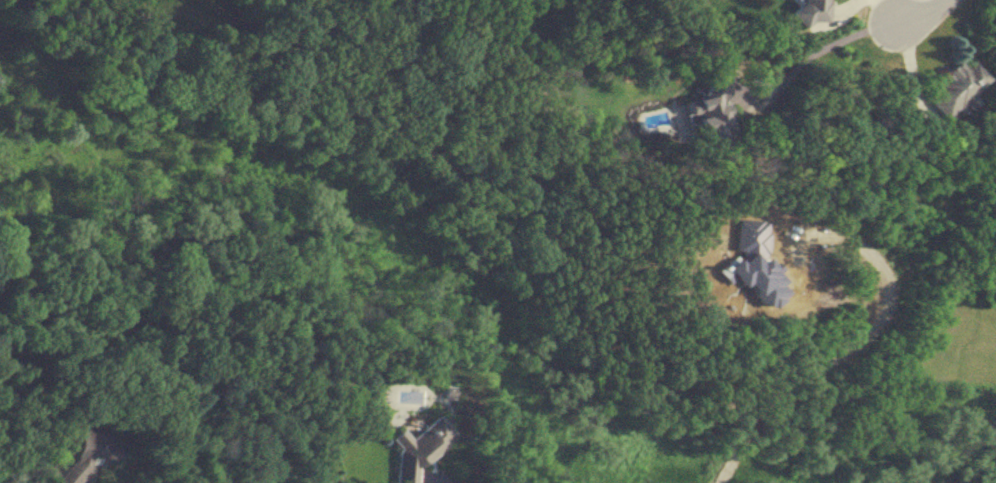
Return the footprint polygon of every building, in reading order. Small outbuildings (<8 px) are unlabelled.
[(827,0),(795,0),(795,9),(790,14),(802,29),(811,22),(827,22),(827,0)] [(972,63),(965,69),(960,63),(922,94),(942,118),(964,100),(963,98),(985,80),(972,63)] [(721,74),(708,76),(712,96),(691,100),(699,144),(733,137),(721,74)] [(415,482),(417,481),(417,466),(454,438),(436,415),(414,432),(405,432),(402,429),(390,438),(397,447),(395,482),(415,482)] [(94,463),(114,465),(117,435),(68,429),(66,439),(69,440),(64,481),(82,482),(92,482),(94,463)]
